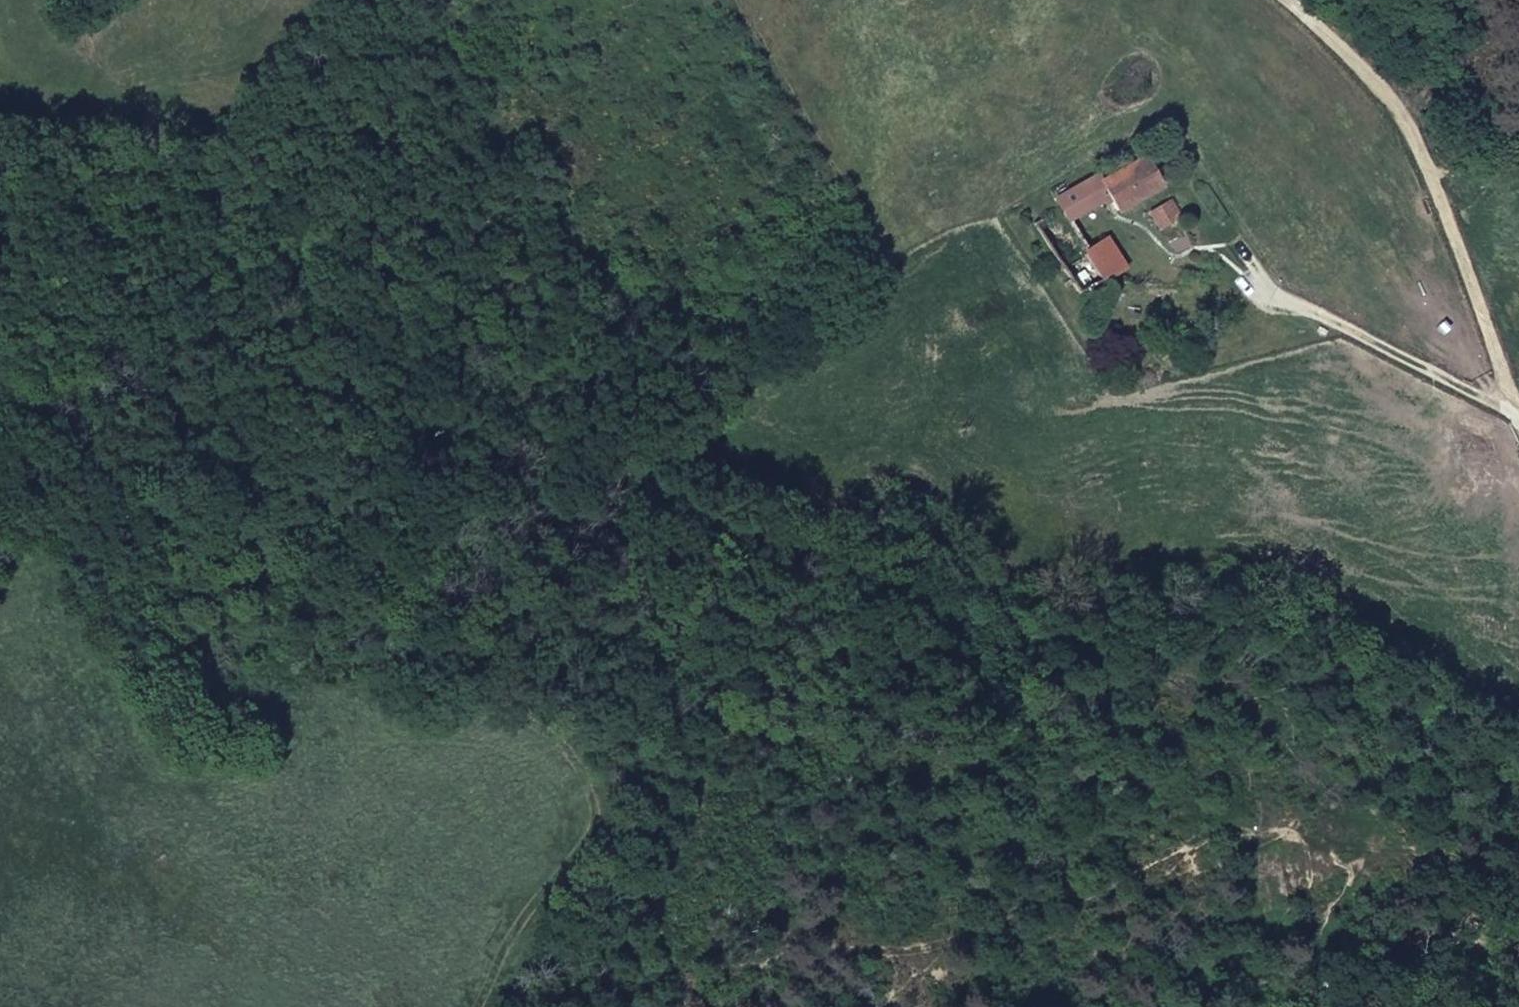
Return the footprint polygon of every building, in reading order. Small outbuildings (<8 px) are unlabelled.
[(1141,155),(1062,202),(1071,218),(1110,195),(1118,210),(1158,186),(1141,155)] [(1159,228),(1176,217),(1168,203),(1151,212),(1159,228)] [(1088,249),(1083,251),(1101,278),(1121,266),(1105,241),(1088,249)]
